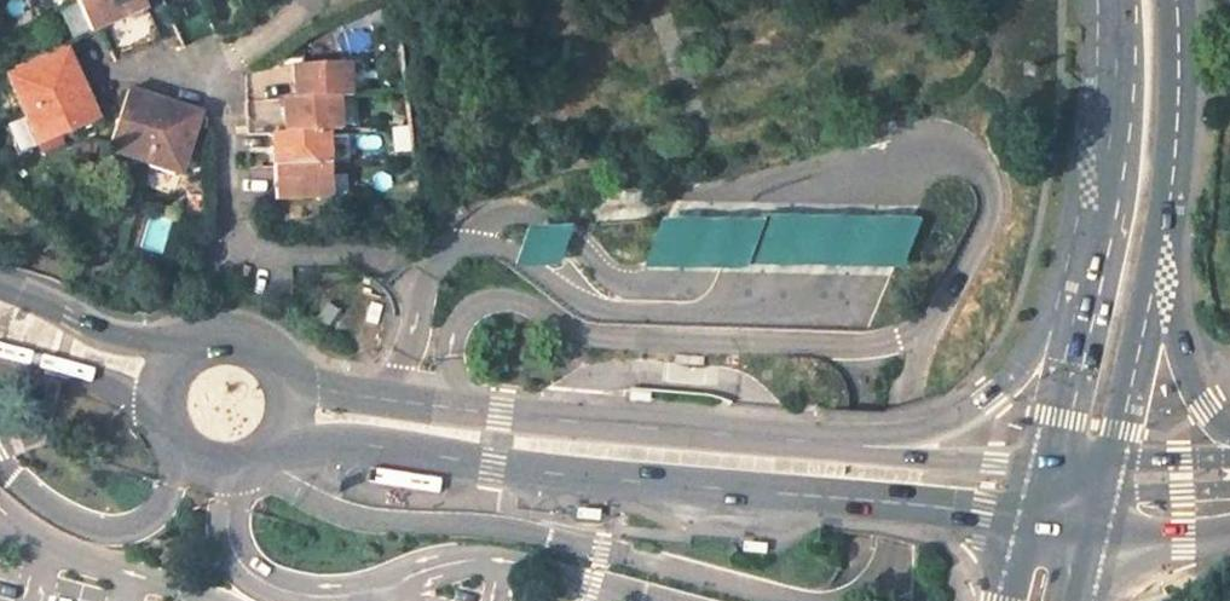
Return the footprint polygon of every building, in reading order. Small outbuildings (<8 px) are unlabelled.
[(76,1),(91,34),(100,30),(116,23),(131,16),(147,9),(143,0),(80,0),(76,1)] [(184,47),(198,41),(183,7),(169,14),(184,47)] [(161,41),(147,9),(131,16),(146,48),(161,41)] [(130,55),(146,48),(131,16),(116,23),(130,55)] [(113,62),(130,55),(116,23),(100,30),(113,62)] [(68,49),(7,76),(22,111),(83,85),(75,67),(68,49)] [(353,97),(350,61),(293,64),(293,81),(294,99),(339,97),(353,97)] [(22,111),(38,147),(99,120),(90,99),(83,85),(22,111)] [(127,88),(106,151),(143,164),(161,106),(148,101),(149,95),(143,93),(127,88)] [(341,130),(339,97),(294,99),(282,100),(283,116),(283,133),(328,131),(341,130)] [(143,164),(180,176),(202,113),(186,108),(179,105),(178,111),(161,106),(143,164)] [(273,166),(331,164),(328,131),(283,133),(271,133),(272,149),(273,166)] [(274,201),(334,198),(331,164),(273,166),(273,178),(274,201)] [(759,222),(662,219),(641,269),(745,272),(747,266),(904,270),(924,220),(761,216),(759,222)] [(370,301),(364,323),(376,326),(382,304),(370,301)] [(769,542),(745,540),(744,550),(768,552),(769,542)]
